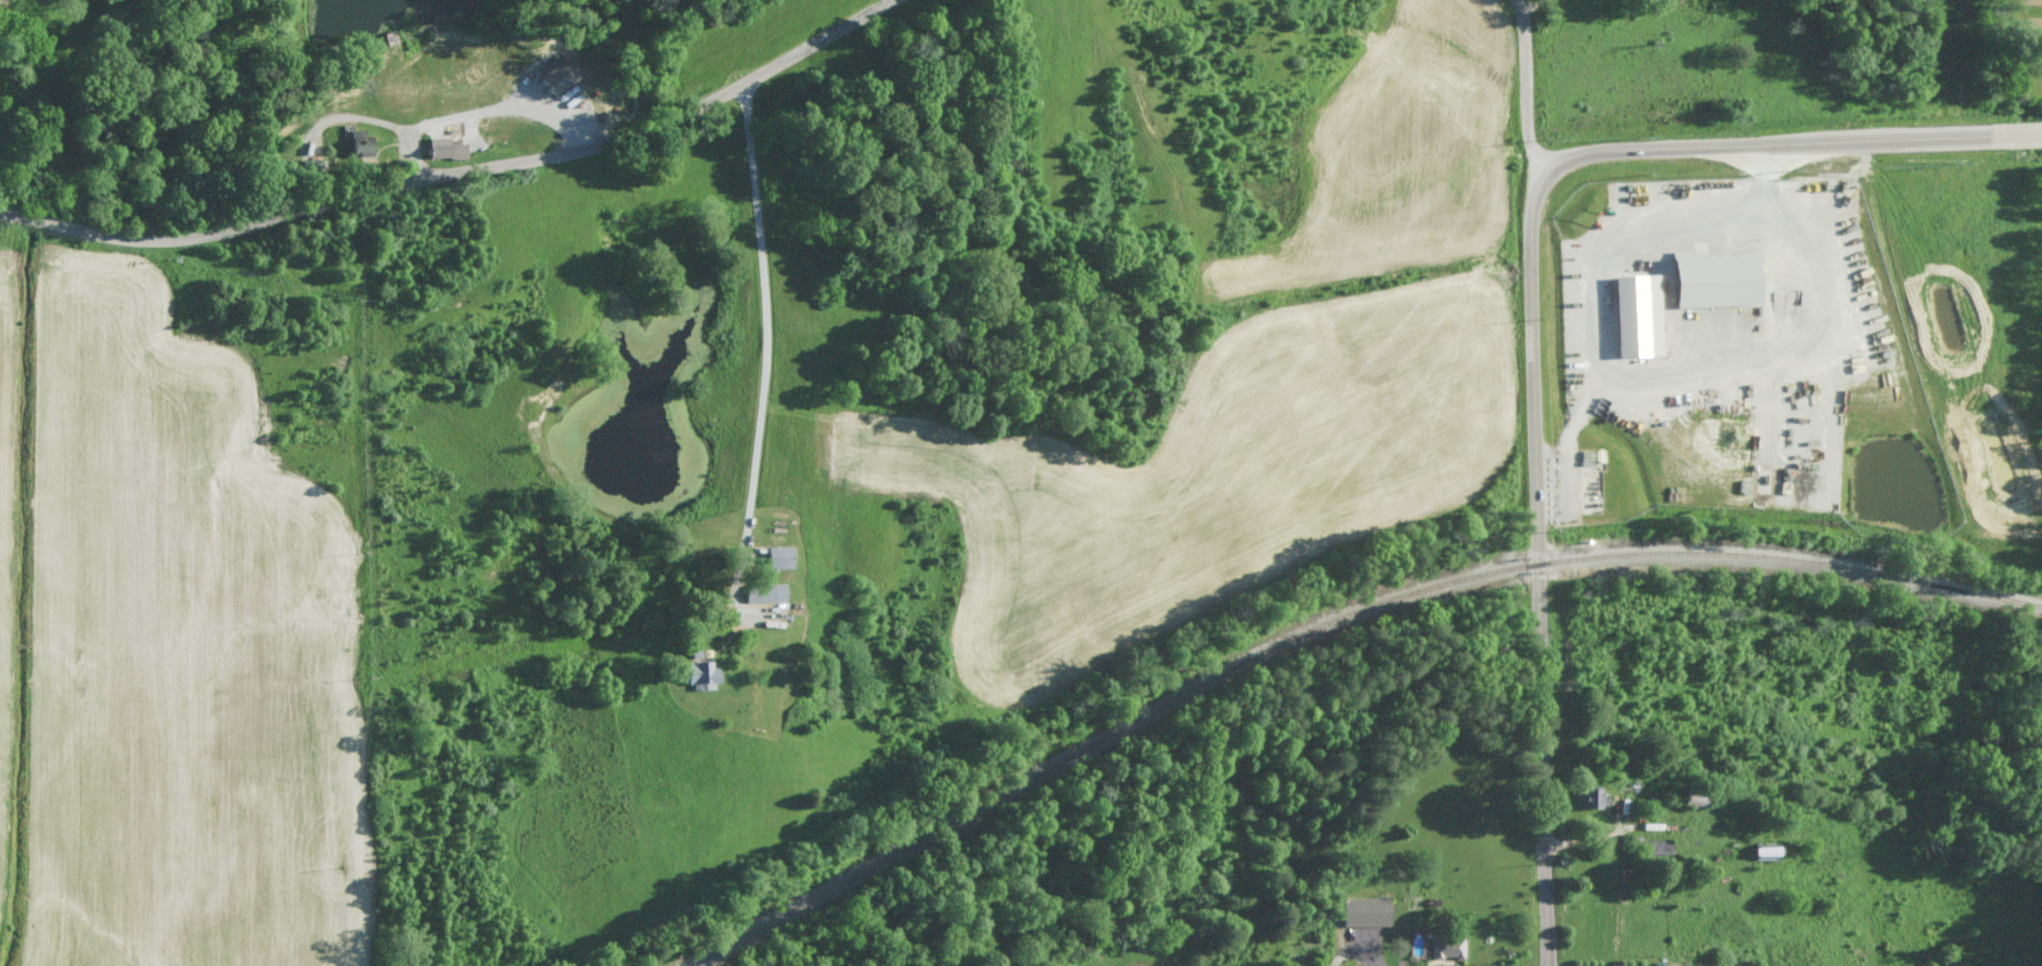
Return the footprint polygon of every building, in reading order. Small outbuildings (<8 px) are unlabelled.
[(587,72),(569,54),(561,61),(558,57),(550,65),(552,67),(541,77),(561,97),(587,72)] [(470,143),(443,143),(443,137),(432,137),(432,157),(470,158),(470,143)] [(1750,305),(1749,270),(1753,270),(1752,254),(1664,256),(1665,307),(1750,305)] [(1654,274),(1608,275),(1610,356),(1657,355),(1654,274)] [(790,567),(790,546),(762,546),(763,568),(790,567)] [(742,584),(743,602),(783,601),(783,583),(742,584)] [(690,689),(713,689),(712,660),(681,661),(682,684),(690,683),(690,689)] [(1598,787),(1569,788),(1570,808),(1599,807),(1598,787)] [(1669,853),(1668,839),(1644,840),(1644,854),(1669,853)] [(1387,897),(1337,898),(1338,926),(1387,925),(1387,897)] [(1429,957),(1461,958),(1462,938),(1430,937),(1429,957)]
